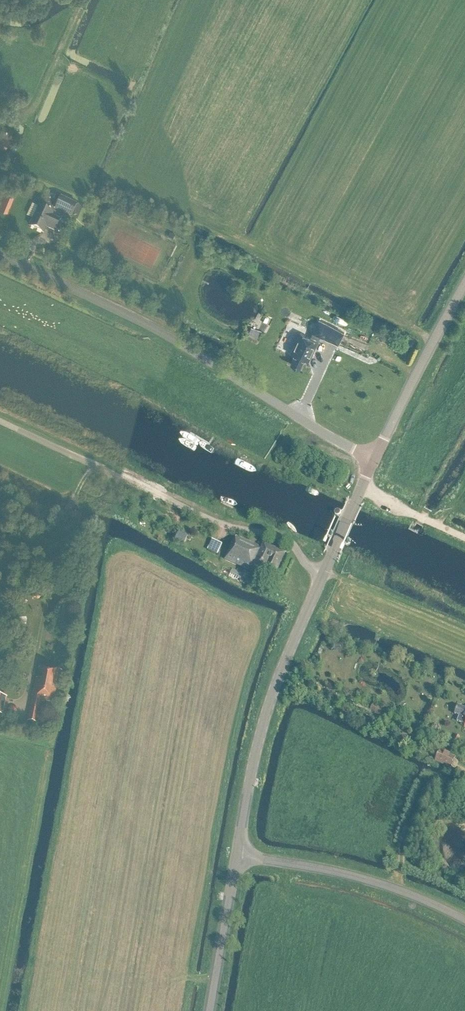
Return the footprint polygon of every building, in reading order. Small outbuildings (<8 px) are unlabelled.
[(9,138),(0,134),(0,148),(4,149),(9,138)] [(13,197),(3,193),(0,199),(0,210),(7,213),(13,197)] [(77,204),(61,196),(55,208),(71,216),(77,204)] [(62,232),(66,222),(61,220),(62,219),(53,215),(54,212),(39,205),(29,227),(45,234),(47,228),(56,232),(57,230),(62,232)] [(339,344),(346,330),(319,318),(310,335),(300,330),(290,351),(295,353),(290,362),(301,367),(305,358),(310,361),(321,336),(339,344)] [(260,338),(262,330),(252,326),(249,334),(260,338)] [(184,545),(187,538),(179,534),(176,541),(184,545)] [(262,549),(236,537),(233,545),(232,544),(225,560),(252,572),(255,566),(276,575),(285,554),(264,544),(262,549)] [(217,555),(222,545),(213,541),(208,551),(217,555)] [(19,548),(17,557),(31,560),(34,547),(26,545),(25,549),(19,548)] [(39,559),(45,556),(40,547),(35,549),(39,559)] [(244,584),(248,576),(234,569),(230,578),(244,584)] [(56,682),(58,671),(40,668),(38,678),(36,678),(28,720),(40,723),(42,711),(39,710),(40,700),(47,702),(47,700),(53,702),(57,682),(56,682)] [(380,714),(383,708),(373,703),(370,709),(380,714)] [(458,706),(455,714),(459,716),(457,722),(464,725),(464,709),(458,706)] [(410,736),(403,733),(399,741),(406,744),(410,736)] [(451,768),(455,758),(440,751),(435,761),(451,768)]
